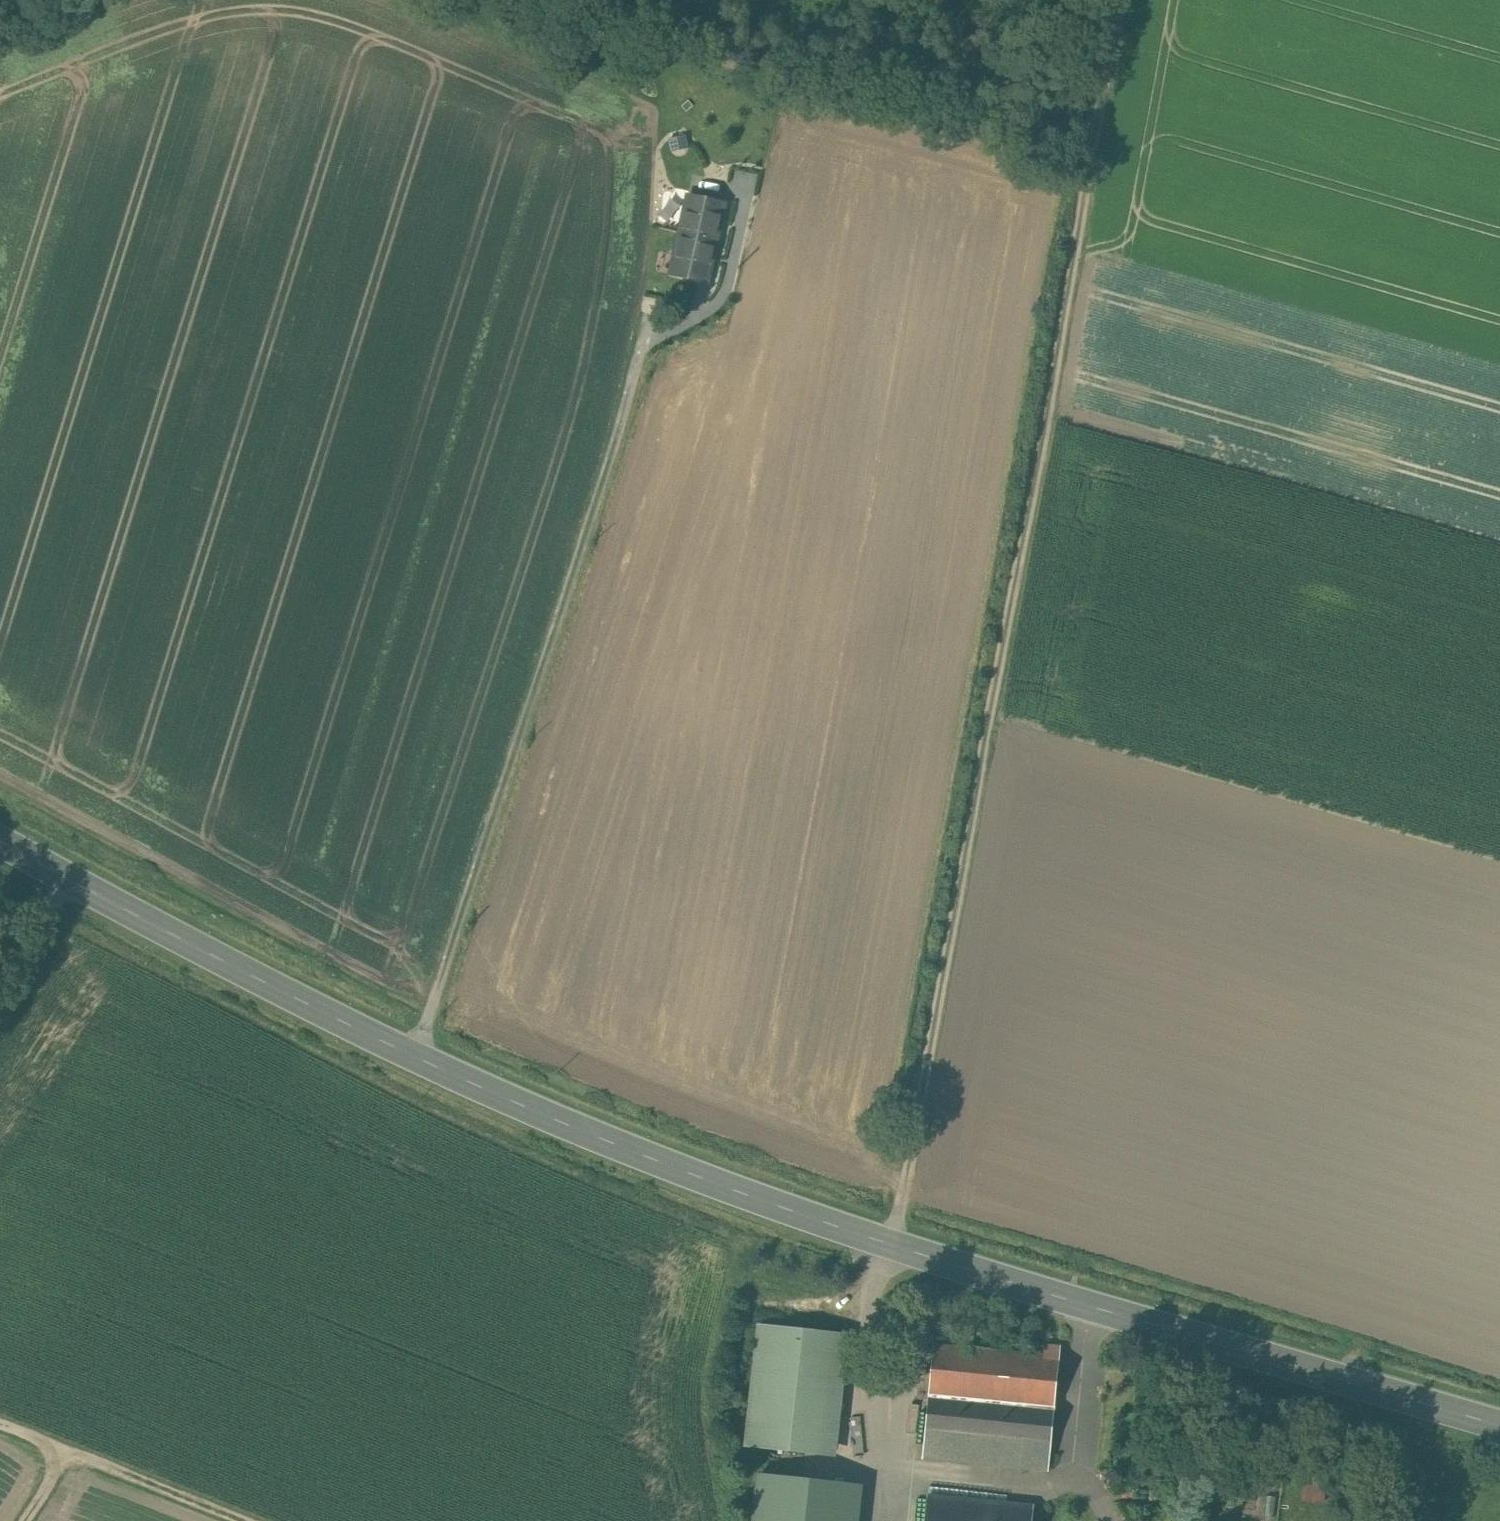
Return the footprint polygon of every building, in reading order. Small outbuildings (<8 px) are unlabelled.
[(723,206),(687,197),(676,247),(711,255),(723,206)] [(711,255),(676,247),(671,266),(707,274),(711,255)] [(833,1334),(759,1326),(746,1445),(820,1453),(833,1334)] [(1059,1357),(934,1344),(923,1457),(1029,1468),(1029,1463),(1049,1465),(1059,1357)] [(857,1485),(758,1475),(753,1520),(854,1520),(857,1485)] [(1330,1483),(1308,1484),(1309,1500),(1331,1499),(1330,1483)] [(928,1496),(927,1499),(928,1499),(925,1520),(1032,1520),(1033,1507),(1034,1507),(1034,1506),(1032,1506),(928,1496)]
